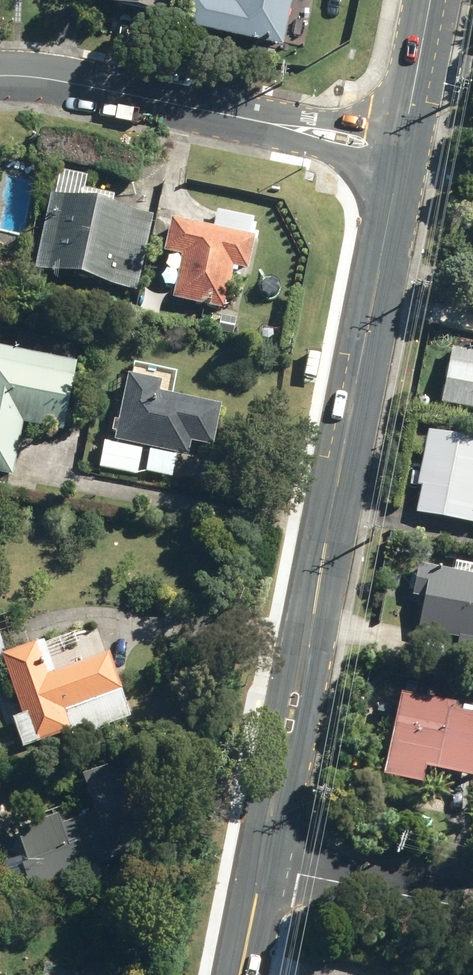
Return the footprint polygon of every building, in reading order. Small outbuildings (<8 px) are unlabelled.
[(118,5),(166,16),(169,0),(119,0),(118,5)] [(299,0),(245,0),(244,3),(231,0),(198,0),(192,25),(289,46),(299,0)] [(32,276),(132,295),(147,220),(47,201),(32,276)] [(165,303),(219,315),(226,272),(242,275),(249,241),(245,240),(249,220),(212,212),(208,232),(163,221),(156,256),(175,260),(165,303)] [(472,414),(472,356),(444,350),(434,406),(472,414)] [(69,369),(0,355),(0,477),(7,478),(17,425),(57,432),(69,369)] [(106,445),(183,460),(186,446),(208,450),(216,409),(152,397),(154,387),(119,380),(106,445)] [(472,529),(472,446),(422,437),(412,490),(415,490),(410,517),(472,529)] [(85,464),(95,466),(94,470),(133,477),(137,452),(89,443),(85,464)] [(461,646),(467,615),(472,616),(472,598),(470,598),(472,584),(472,580),(411,568),(404,601),(417,603),(411,636),(461,646)] [(7,653),(6,649),(8,648),(0,621),(0,655),(7,653)] [(75,733),(134,713),(112,647),(57,665),(47,635),(8,648),(6,649),(7,653),(25,707),(13,711),(23,744),(73,727),(75,733)] [(472,763),(472,727),(442,720),(443,715),(391,705),(374,784),(413,793),(416,777),(468,788),(472,763)] [(154,838),(127,756),(89,768),(101,805),(66,818),(63,808),(20,822),(32,855),(24,858),(33,884),(78,869),(83,879),(112,869),(107,855),(154,838)] [(80,967),(48,961),(45,974),(79,974),(80,967)]
